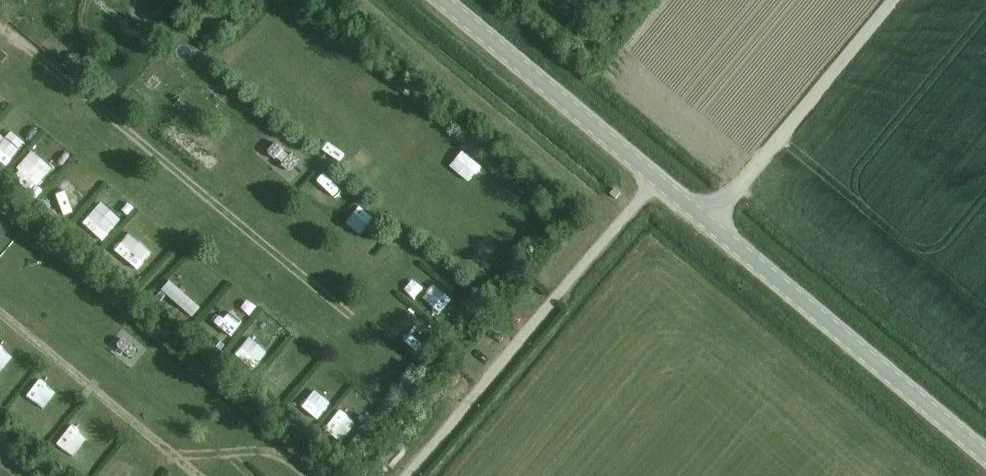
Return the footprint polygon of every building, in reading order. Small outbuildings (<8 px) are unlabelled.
[(284,150),(278,144),(274,145),(268,152),(268,155),(274,161),(276,159),(283,164),(281,166),(288,172),(291,172),(298,164),(297,161),(291,155),(289,157),(282,151),(284,150)] [(471,166),(488,182),(509,160),(492,144),(471,166)] [(40,158),(57,171),(65,162),(47,148),(40,158)] [(103,210),(120,221),(139,192),(123,181),(103,210)] [(144,214),(131,236),(156,251),(169,229),(144,214)] [(237,324),(254,303),(241,292),(223,313),(237,324)] [(400,313),(419,322),(429,301),(410,292),(400,313)] [(142,318),(133,325),(146,339),(154,332),(142,318)] [(267,319),(256,336),(273,348),(284,331),(267,319)] [(135,350),(124,340),(121,341),(117,345),(118,348),(128,357),(131,358),(135,352),(135,350)] [(14,372),(27,356),(13,345),(0,362),(14,372)] [(52,406),(59,389),(42,382),(35,399),(52,406)]
